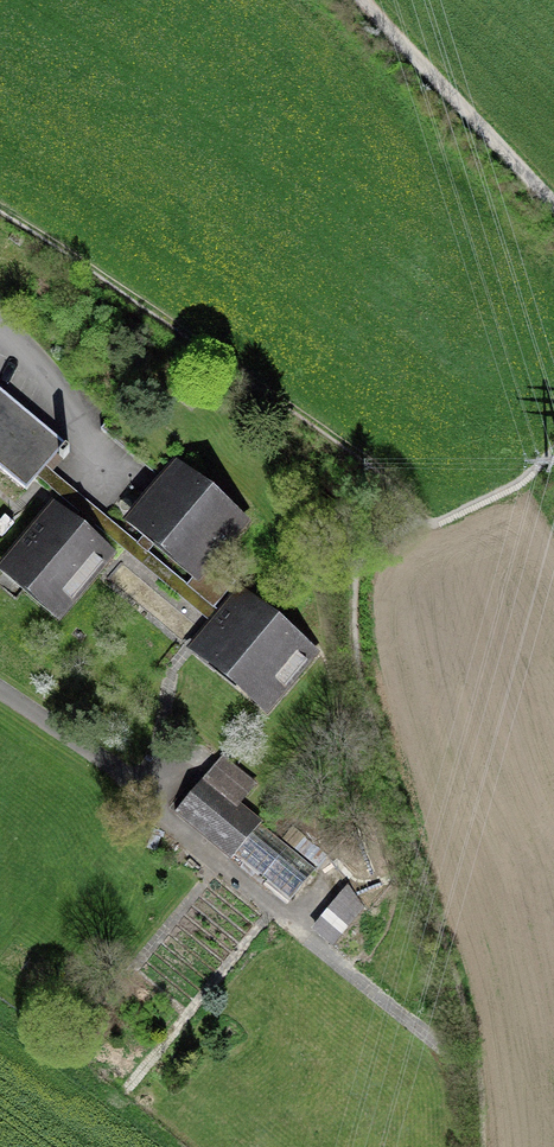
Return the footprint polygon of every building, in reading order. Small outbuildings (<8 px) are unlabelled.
[(0,390),(0,469),(25,490),(64,444),(0,390)] [(240,523),(176,471),(134,521),(198,573),(240,523)] [(319,503),(312,512),(326,524),(333,515),(319,503)] [(106,555),(53,511),(6,567),(58,611),(106,555)] [(307,653),(239,597),(197,648),(265,704),(307,653)] [(221,757),(205,775),(238,803),(254,784),(221,757)] [(238,803),(205,775),(179,807),(290,899),(317,867),(238,803)] [(350,888),(315,929),(331,943),(362,907),(350,888)]
